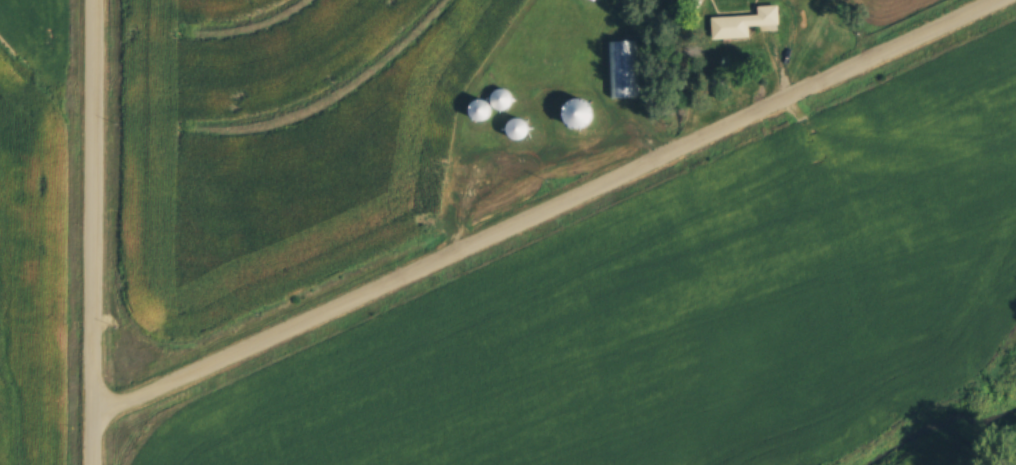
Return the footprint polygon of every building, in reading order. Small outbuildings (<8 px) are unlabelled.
[(755,12),(708,14),(709,36),(746,34),(746,22),(776,21),(775,2),(755,3),(755,12)] [(632,37),(605,38),(607,95),(634,94),(632,37)] [(500,108),(511,94),(496,84),(486,98),(500,108)] [(581,124),(586,100),(567,96),(562,121),(581,124)] [(487,98),(470,98),(470,116),(486,116),(487,98)] [(505,118),(507,136),(524,134),(522,116),(505,118)]
